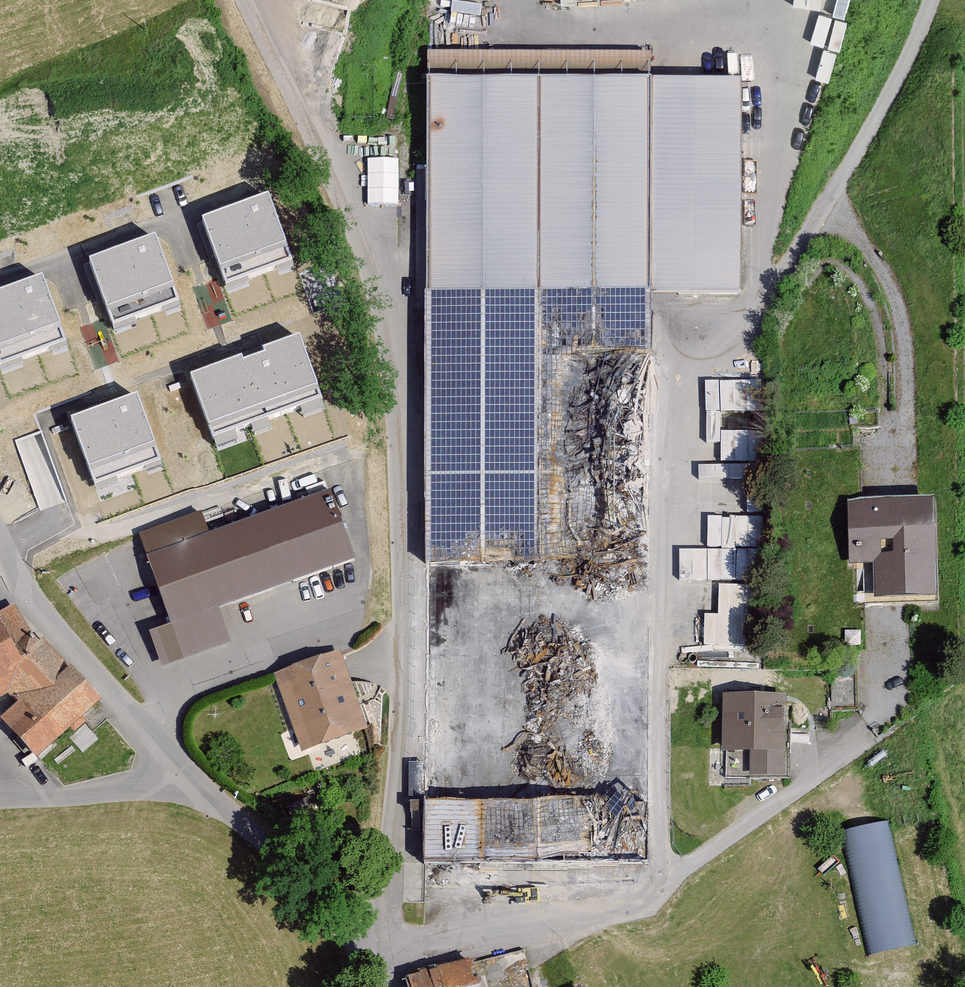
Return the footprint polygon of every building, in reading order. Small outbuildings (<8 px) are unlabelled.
[(741,293),(741,76),(676,76),(651,76),(651,51),(426,51),(425,862),(650,862),(651,292),(741,293)] [(270,198),(204,222),(228,289),(294,265),(270,198)] [(157,238),(90,261),(114,328),(181,304),(157,238)] [(0,295),(0,364),(2,369),(68,345),(44,279),(0,295)] [(301,339),(192,378),(214,441),(324,402),(301,339)] [(138,398),(72,422),(96,488),(162,465),(138,398)] [(762,456),(762,427),(731,426),(731,456),(762,456)] [(735,504),(759,506),(762,464),(737,462),(735,504)] [(353,565),(328,496),(206,538),(199,518),(137,540),(169,630),(146,637),(158,670),(228,646),(217,613),(353,565)] [(936,604),(935,505),(848,506),(849,570),(875,569),(875,605),(936,604)] [(734,510),(736,569),(764,569),(763,509),(734,510)] [(694,577),(693,609),(708,609),(707,639),(750,640),(752,579),(694,577)] [(43,633),(39,636),(34,627),(31,628),(15,598),(0,606),(0,695),(10,689),(19,699),(0,716),(37,756),(78,719),(102,697),(43,633)] [(366,732),(338,656),(273,679),(300,755),(366,732)] [(784,783),(785,700),(722,699),(722,757),(748,757),(748,782),(784,783)] [(894,818),(850,824),(869,949),(913,943),(894,818)] [(468,955),(425,963),(427,970),(396,976),(399,986),(475,986),(468,955)]
